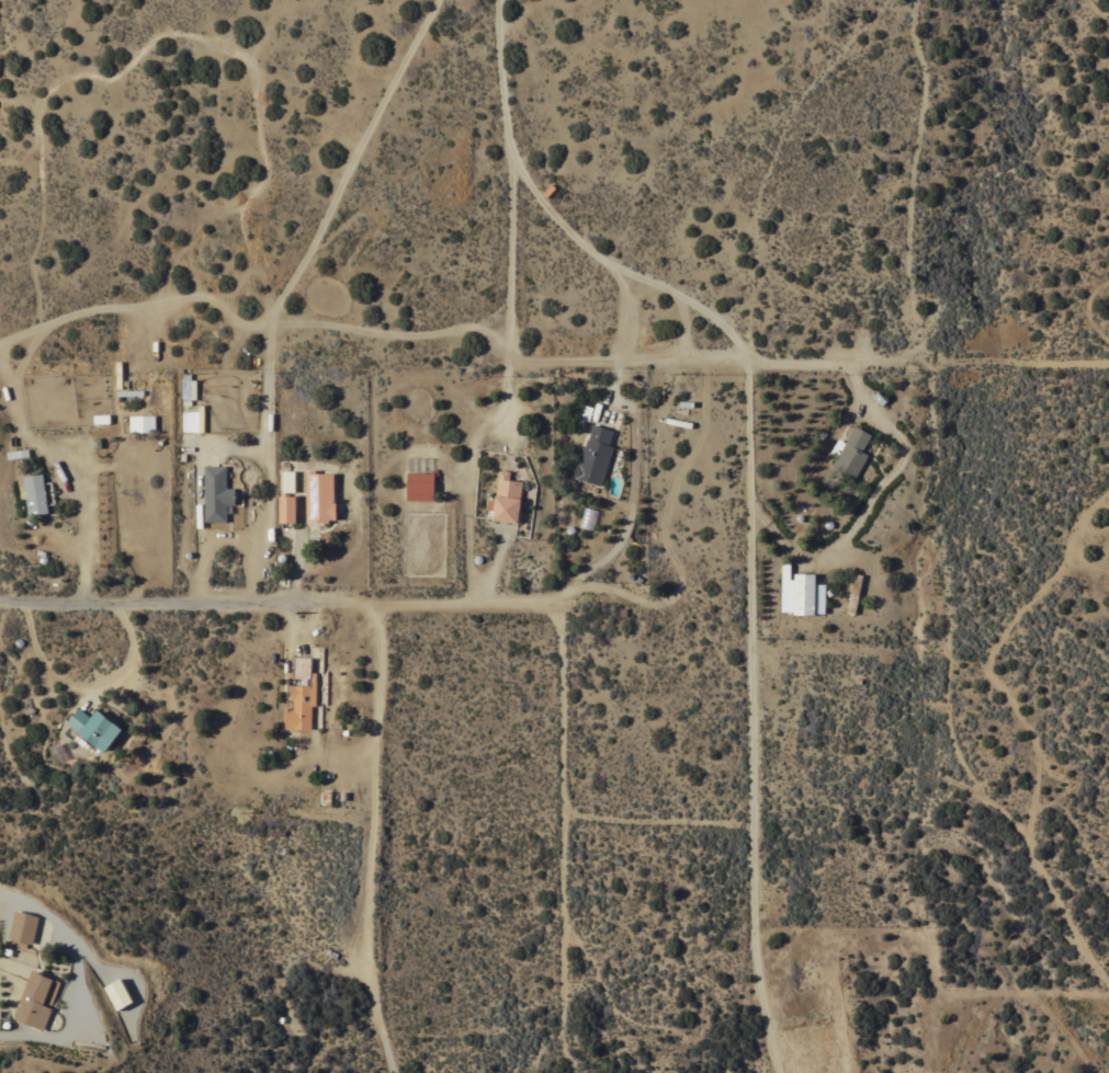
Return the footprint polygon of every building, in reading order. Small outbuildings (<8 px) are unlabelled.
[(190,402),(190,407),(182,407),(182,400),(180,400),(180,380),(182,380),(182,376),(190,376),(190,402)] [(181,413),(197,413),(197,407),(202,407),(203,433),(181,433),(181,413)] [(155,415),(155,431),(129,432),(128,415),(155,415)] [(601,486),(578,478),(577,479),(572,478),(576,463),(578,464),(586,438),(588,440),(592,424),(613,431),(609,445),(613,446),(601,486)] [(855,479),(831,466),(836,456),(829,453),(838,438),(845,443),(855,425),(871,434),(862,452),(868,455),(855,479)] [(48,513),(27,515),(22,477),(33,475),(32,467),(39,466),(41,473),(42,472),(48,513)] [(236,494),(236,498),(235,504),(226,504),(226,522),(204,522),(204,466),(226,466),(226,471),(231,471),(231,477),(226,477),(226,488),(235,488),(236,494)] [(335,502),(336,502),(336,520),(329,520),(329,523),(306,523),(305,469),(316,469),(316,473),(333,472),(335,502)] [(518,523),(493,520),(494,510),(486,509),(487,499),(495,500),(499,469),(510,471),(509,479),(522,481),(520,499),(521,499),(518,523)] [(296,522),(280,523),(280,495),(281,495),(281,470),(295,470),(295,492),(284,492),(284,495),(296,495),(296,522)] [(434,472),(433,501),(406,500),(406,472),(434,472)] [(202,526),(195,526),(195,518),(193,517),(193,513),(195,513),(195,507),(194,507),(194,504),(195,504),(195,502),(202,503),(202,526)] [(793,614),(794,573),(815,573),(815,615),(793,614)] [(855,614),(847,613),(855,573),(862,574),(855,614)] [(312,705),(312,729),(284,728),(285,709),(293,710),(293,700),(291,700),(291,685),(309,686),(309,678),(293,677),(293,657),(312,658),(312,672),(317,673),(316,705),(312,705)] [(122,729),(104,753),(66,723),(78,708),(89,717),(91,715),(92,716),(98,709),(122,729)] [(32,944),(26,943),(25,948),(8,944),(9,938),(15,911),(39,916),(32,944)] [(33,968),(45,973),(44,975),(60,982),(50,1007),(53,1008),(43,1030),(15,1019),(14,1015),(33,968)] [(117,1009),(104,986),(121,978),(134,1001),(117,1009)]
